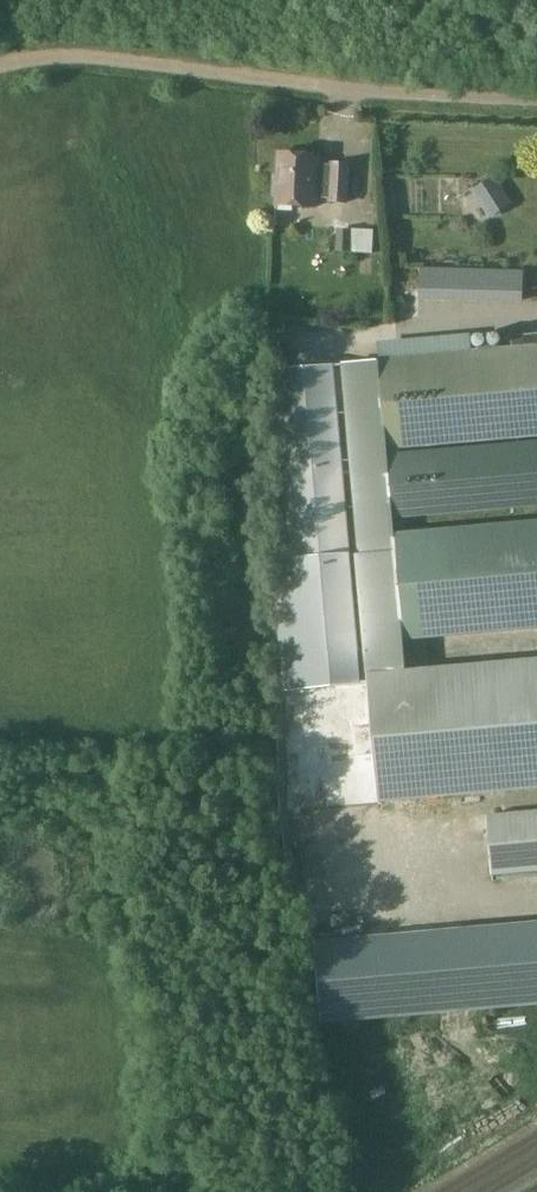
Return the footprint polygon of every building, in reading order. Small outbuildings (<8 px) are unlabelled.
[(350,164),(318,162),(318,155),(278,153),(275,205),(315,208),(316,196),(328,197),(327,203),(348,205),(350,164)] [(480,214),(504,200),(489,174),(464,187),(480,214)] [(351,251),(352,228),(336,227),(335,250),(351,251)] [(512,300),(513,269),(404,268),(403,299),(512,300)] [(379,360),(387,448),(536,435),(536,346),(379,360)] [(404,630),(395,535),(394,518),(388,454),(387,448),(379,360),(340,364),(365,648),(390,646),(389,631),(404,630)] [(301,657),(358,652),(333,366),(276,371),(301,657)] [(388,454),(394,518),(536,505),(536,441),(388,454)] [(395,535),(404,630),(389,631),(390,646),(365,648),(368,677),(429,671),(426,637),(536,627),(536,522),(395,535)] [(429,671),(368,677),(379,803),(536,789),(536,662),(429,671)] [(493,875),(536,871),(536,812),(488,817),(493,875)] [(305,843),(319,842),(319,826),(304,826),(305,843)] [(317,944),(324,1022),(536,1004),(536,923),(317,944)]
